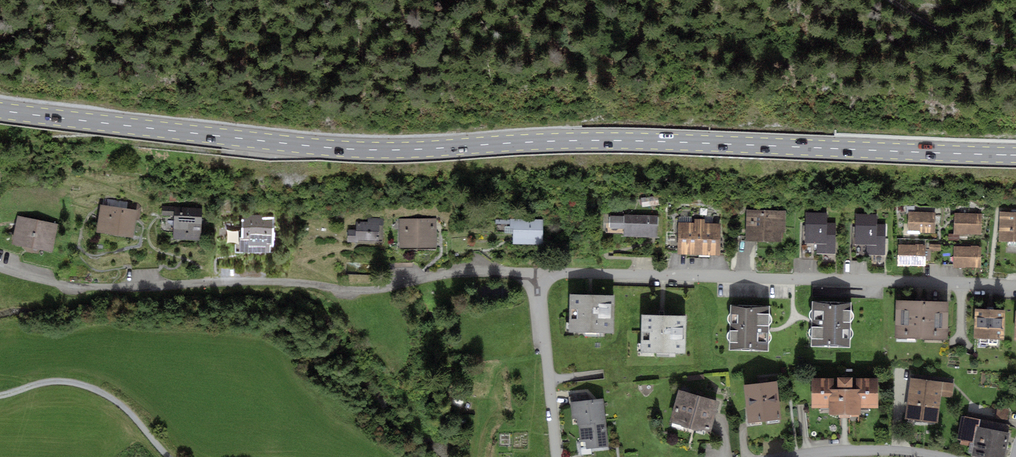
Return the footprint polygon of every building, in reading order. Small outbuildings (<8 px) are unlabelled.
[(136,211),(100,206),(96,234),(132,239),(136,211)] [(826,206),(807,206),(806,244),(817,245),(817,255),(836,255),(837,216),(826,216),(826,206)] [(876,208),(856,207),(856,246),(866,246),(866,256),(885,257),(886,218),(875,217),(876,208)] [(747,211),(746,242),(783,243),(784,212),(747,211)] [(908,213),(908,235),(936,235),(936,213),(908,213)] [(1000,213),(999,243),(1015,244),(1015,214),(1000,213)] [(19,215),(12,244),(51,254),(59,224),(19,215)] [(954,215),(954,237),(983,237),(982,215),(954,215)] [(656,240),(657,218),(609,216),(609,233),(623,234),(623,239),(656,240)] [(199,219),(173,217),(171,240),(198,242),(199,219)] [(233,217),(233,252),(274,252),(274,217),(233,217)] [(348,219),(347,243),(382,244),(383,220),(348,219)] [(436,219),(400,220),(401,251),(437,251),(436,219)] [(512,219),(511,244),(541,245),(542,220),(512,219)] [(677,224),(676,255),(719,256),(719,225),(677,224)] [(897,246),(897,268),(926,268),(926,246),(897,246)] [(953,248),(954,269),(982,269),(982,247),(953,248)] [(613,335),(614,297),(569,295),(567,333),(613,335)] [(947,342),(948,303),(897,302),(896,341),(947,342)] [(850,349),(851,303),(810,303),(810,349),(850,349)] [(767,352),(768,307),(729,306),(728,351),(767,352)] [(1004,342),(1004,311),(974,311),(974,341),(1004,342)] [(685,357),(686,317),(641,316),(640,356),(685,357)] [(877,409),(877,379),(812,378),(811,409),(829,409),(829,417),(861,418),(861,409),(877,409)] [(955,385),(910,379),(905,418),(938,422),(942,398),(953,399),(955,385)] [(780,419),(776,381),(742,385),(747,423),(780,419)] [(708,435),(718,402),(679,390),(669,423),(708,435)] [(609,446),(603,399),(570,403),(577,450),(609,446)] [(484,407),(476,404),(473,412),(482,415),(484,407)] [(979,421),(962,418),(957,440),(975,443),(979,421)] [(1008,434),(978,428),(973,456),(1004,456),(1008,434)]
